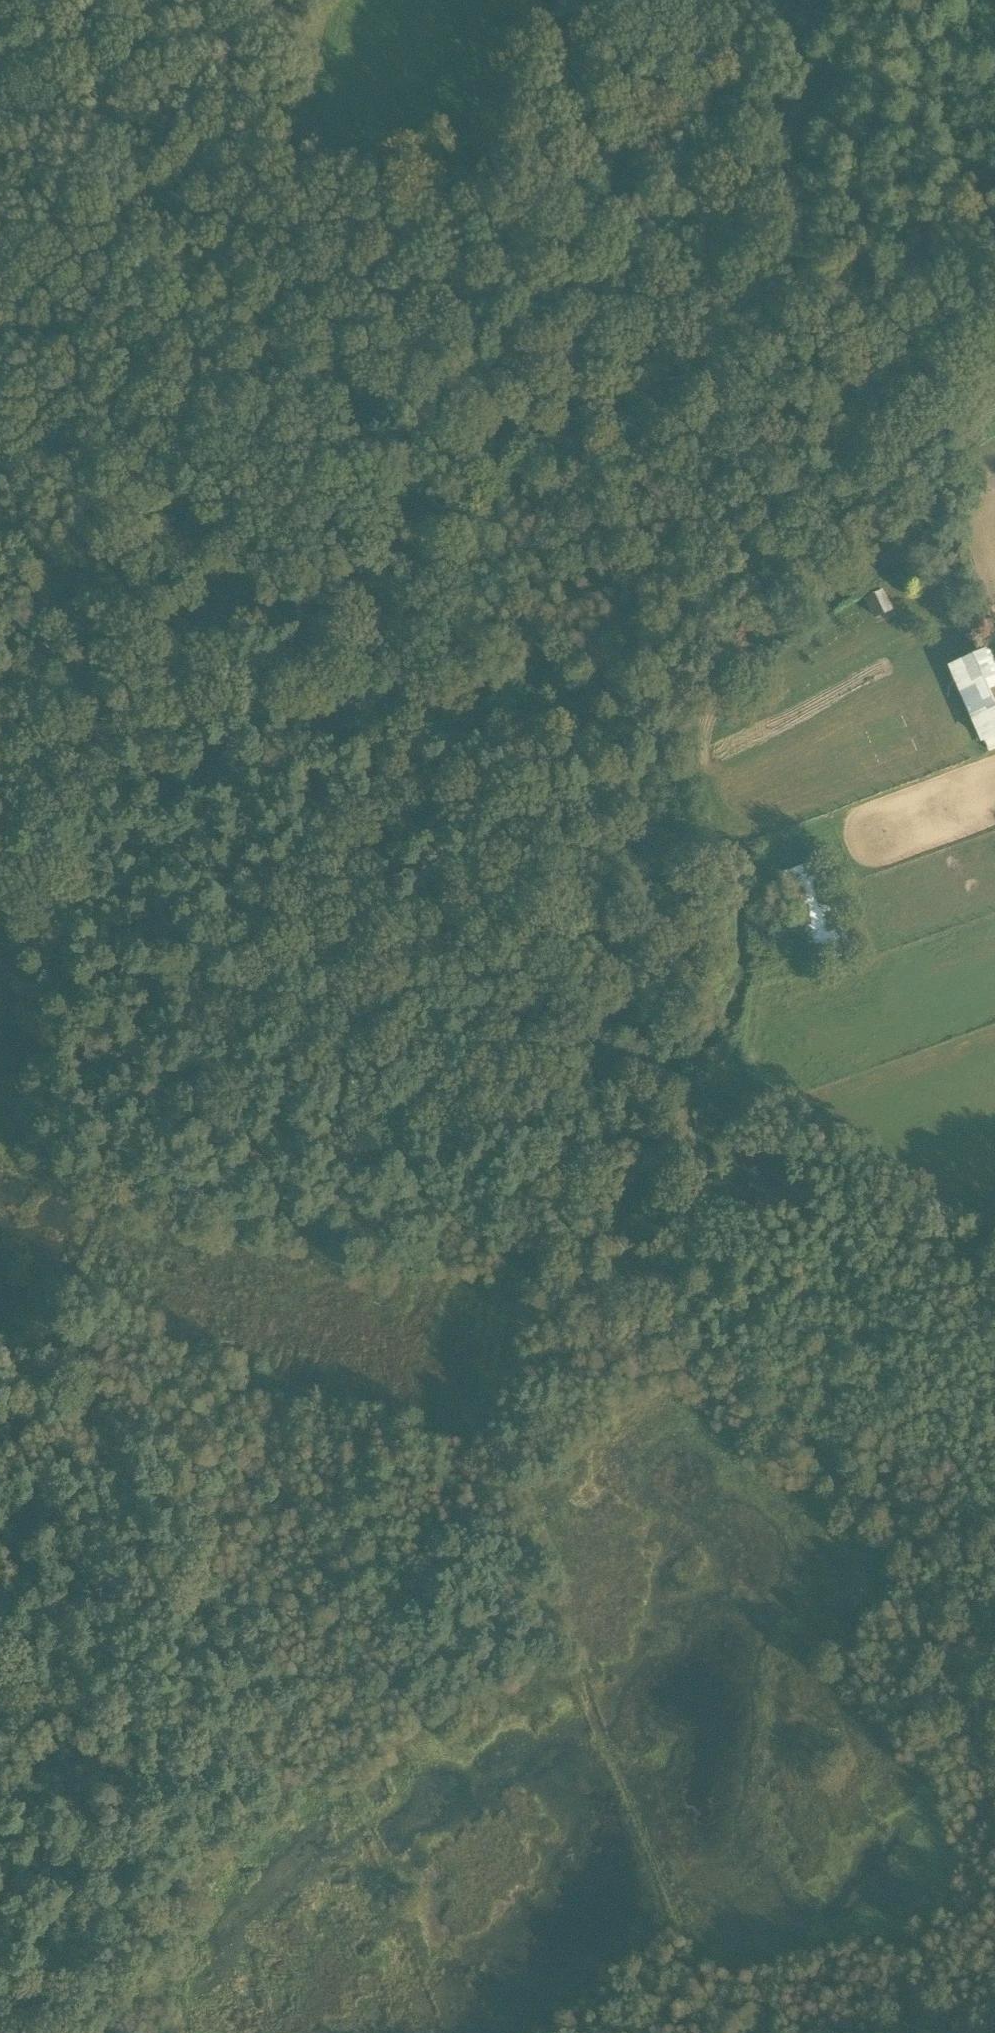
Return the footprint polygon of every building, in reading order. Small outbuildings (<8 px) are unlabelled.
[(865,600),(874,619),(893,611),(884,591),(865,600)] [(983,741),(994,736),(994,648),(951,667),(983,741)] [(983,741),(988,752),(994,749),(994,736),(983,741)] [(820,861),(781,875),(813,966),(852,952),(820,861)]
